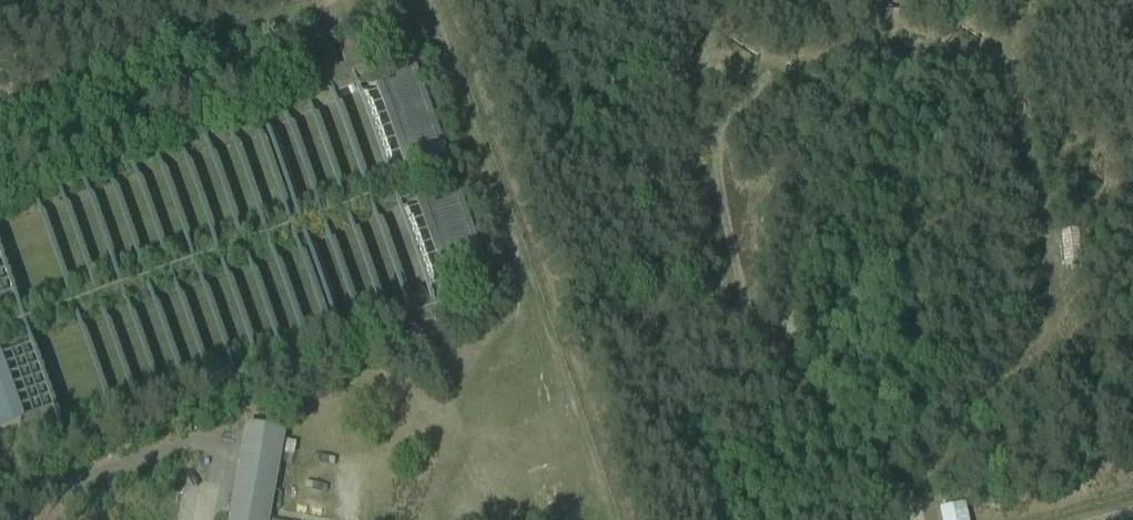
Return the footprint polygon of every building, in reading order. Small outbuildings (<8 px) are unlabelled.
[(412,167),(448,153),(417,64),(381,77),(382,80),(412,167)] [(453,281),(489,269),(457,180),(422,193),(423,197),(453,281)] [(21,419),(0,359),(0,427),(21,419)] [(284,432),(249,426),(233,518),(233,519),(268,519),(284,432)]
